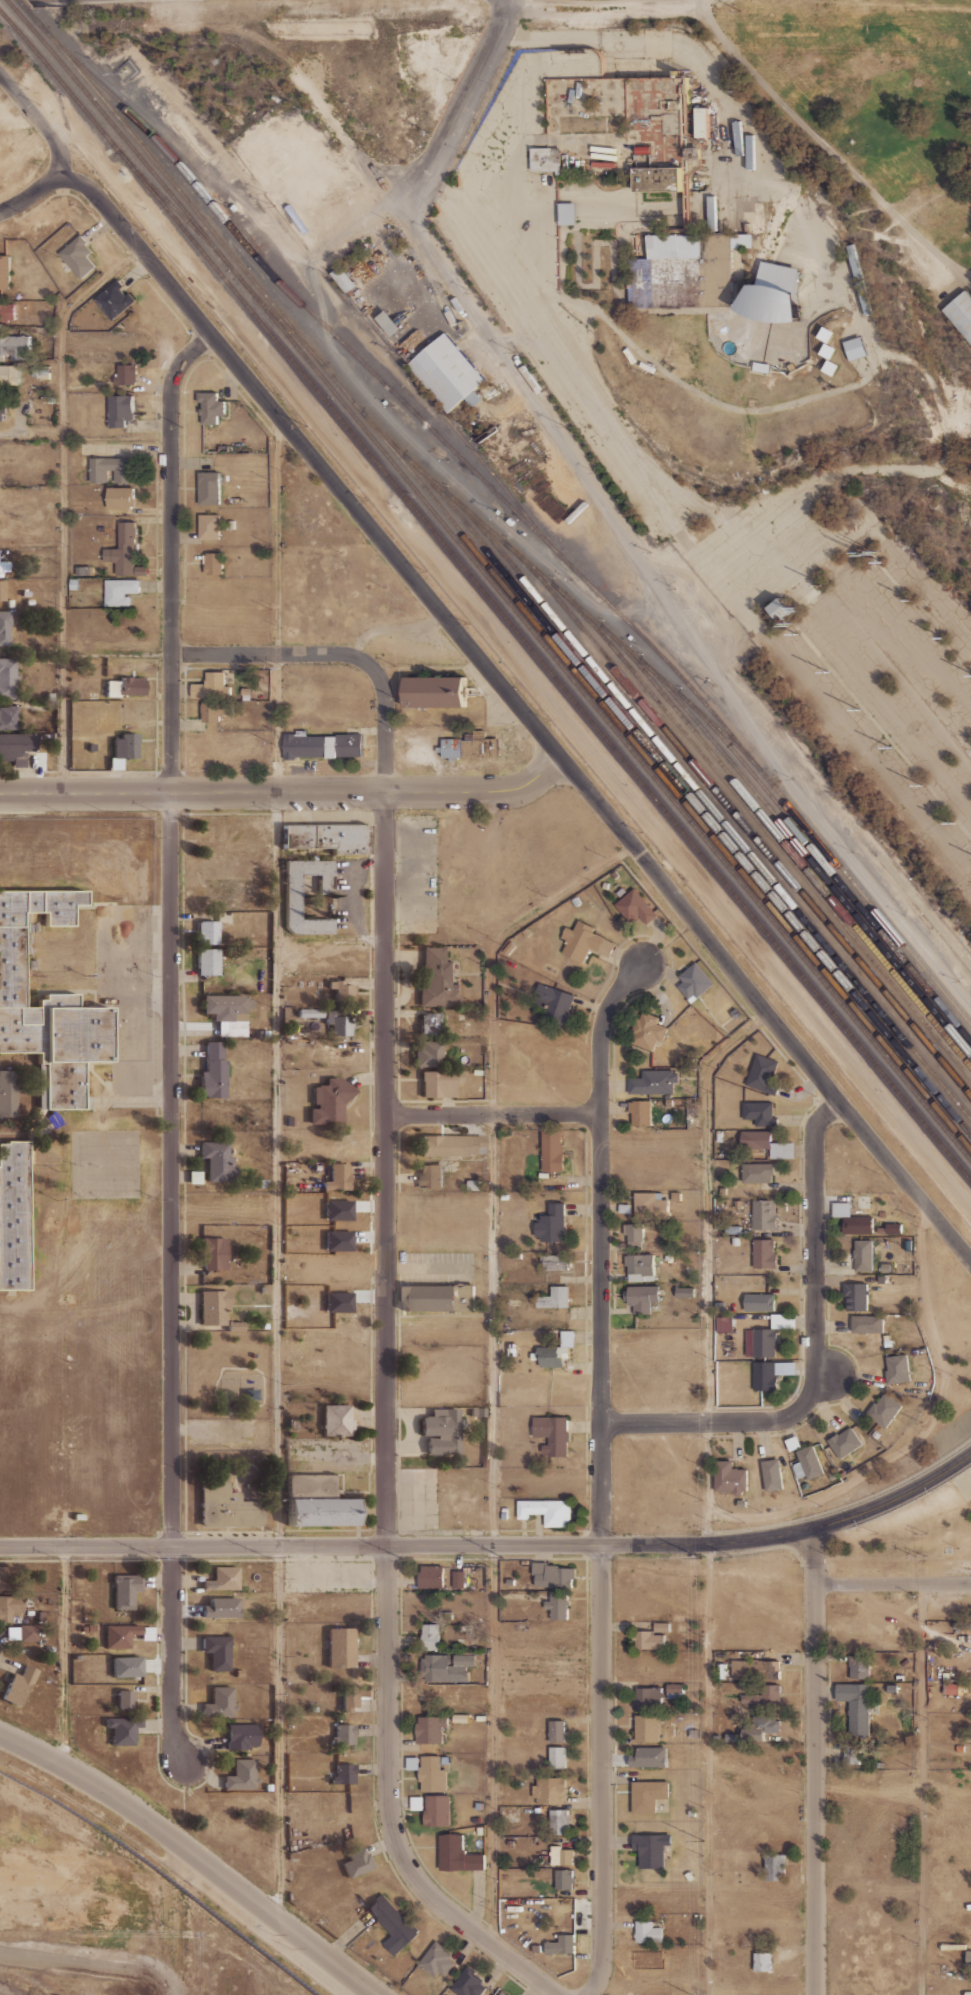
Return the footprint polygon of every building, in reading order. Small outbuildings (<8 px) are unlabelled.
[(693,109),(708,108),(709,138),(694,138),(693,109)] [(639,146),(654,146),(654,153),(639,154),(639,146)] [(699,147),(699,159),(685,159),(685,147),(699,147)] [(561,148),(561,174),(556,174),(556,171),(531,171),(531,148),(561,148)] [(638,168),(638,192),(686,191),(685,167),(638,168)] [(691,190),(704,190),(705,219),(692,219),(691,190)] [(706,196),(715,196),(715,230),(706,230),(706,196)] [(558,203),(576,203),(576,226),(558,226),(558,203)] [(647,259),(646,236),(701,235),(701,233),(730,233),(731,306),(628,307),(627,259),(647,259)] [(750,234),(750,248),(731,248),(731,234),(750,234)] [(59,252),(81,279),(95,267),(87,256),(91,252),(85,245),(88,243),(81,235),(59,252)] [(760,244),(767,247),(752,279),(746,276),(760,244)] [(855,244),(863,277),(856,279),(847,246),(855,244)] [(9,289),(10,256),(2,256),(1,258),(0,258),(0,289),(9,289)] [(761,262),(798,270),(793,292),(797,295),(801,322),(794,323),(784,324),(774,325),(763,322),(753,319),(744,315),(733,308),(747,284),(754,285),(761,262)] [(357,285),(347,293),(332,273),(341,266),(357,285)] [(117,279),(93,299),(111,321),(135,301),(128,293),(126,295),(120,289),(123,286),(117,279)] [(966,290),(970,296),(970,346),(942,310),(966,290)] [(14,319),(0,320),(0,304),(14,303),(14,319)] [(384,308),(400,327),(390,335),(373,316),(384,308)] [(448,309),(456,322),(451,325),(443,313),(448,309)] [(833,333),(827,343),(816,337),(822,327),(833,333)] [(410,364),(448,334),(485,381),(447,411),(410,364)] [(4,361),(0,361),(0,335),(10,335),(10,336),(30,336),(30,360),(11,360),(11,355),(4,355),(4,361)] [(861,336),(867,355),(849,361),(843,342),(861,336)] [(824,343),(835,349),(829,359),(818,354),(824,343)] [(826,360),(838,366),(832,377),(821,370),(826,360)] [(752,362),(769,365),(767,372),(751,370),(752,362)] [(785,366),(790,363),(793,369),(789,371),(785,366)] [(118,365),(118,377),(115,377),(115,385),(137,385),(137,365),(118,365)] [(6,391),(0,391),(0,366),(19,366),(19,386),(6,386),(6,391)] [(32,376),(32,366),(50,366),(50,379),(37,379),(37,376),(32,376)] [(198,392),(218,393),(217,401),(226,401),(225,415),(217,415),(217,424),(202,424),(202,415),(200,415),(200,409),(203,409),(203,402),(198,402),(198,392)] [(108,395),(109,427),(125,427),(125,420),(133,420),(133,395),(108,395)] [(749,397),(757,398),(756,407),(747,406),(749,397)] [(90,482),(90,458),(130,458),(130,482),(114,482),(114,470),(108,470),(108,482),(90,482)] [(199,471),(222,471),(221,506),(198,505),(199,471)] [(757,483),(762,495),(769,492),(764,480),(757,483)] [(108,487),(107,509),(131,509),(131,488),(108,487)] [(199,516),(199,539),(220,539),(220,516),(199,516)] [(227,520),(235,520),(235,529),(231,529),(231,528),(227,528),(227,520)] [(120,522),(135,522),(134,575),(116,575),(116,562),(104,562),(104,548),(119,549),(120,522)] [(205,554),(205,555),(202,555),(202,564),(205,564),(206,576),(223,575),(222,553),(205,554)] [(1,576),(0,576),(0,560),(9,560),(9,571),(1,571),(1,576)] [(75,567),(89,566),(90,576),(76,576),(75,567)] [(135,567),(148,567),(148,576),(135,575),(135,567)] [(69,579),(77,579),(77,590),(69,590),(69,579)] [(105,580),(106,605),(130,605),(130,597),(125,597),(125,593),(139,593),(139,580),(105,580)] [(770,607),(782,598),(794,612),(781,622),(770,607)] [(10,645),(10,611),(0,611),(0,645),(10,645)] [(16,698),(15,657),(0,658),(0,699),(16,698)] [(205,671),(225,672),(225,686),(229,686),(229,697),(223,697),(223,698),(191,697),(192,683),(205,684),(205,671)] [(119,695),(120,676),(144,678),(144,696),(119,695)] [(405,706),(405,677),(464,677),(464,705),(405,706)] [(104,681),(117,681),(116,699),(103,698),(104,681)] [(202,703),(203,705),(201,705),(201,712),(203,712),(203,723),(232,723),(232,710),(217,710),(217,703),(202,703)] [(16,729),(0,729),(0,706),(4,706),(4,705),(16,705),(16,729)] [(296,759),(284,759),(284,733),(296,733),(296,730),(306,730),(306,736),(337,736),(337,734),(363,734),(363,756),(339,756),(339,757),(327,757),(327,755),(296,755),(296,759)] [(113,736),(113,756),(137,755),(137,731),(119,732),(119,736),(113,736)] [(12,759),(12,766),(25,766),(25,751),(36,751),(35,732),(0,733),(0,760),(12,759)] [(450,757),(443,757),(443,751),(436,751),(436,747),(443,747),(443,738),(461,738),(461,739),(499,739),(499,755),(480,755),(480,759),(460,759),(460,757),(455,757),(455,760),(450,761),(450,757)] [(87,743),(96,743),(96,752),(87,752),(87,743)] [(46,752),(47,770),(38,770),(38,752),(46,752)] [(108,758),(121,759),(120,770),(107,769),(108,758)] [(284,847),(284,824),(370,824),(370,853),(332,853),(332,847),(284,847)] [(310,854),(315,854),(315,860),(332,860),(332,893),(318,893),(318,874),(299,874),(299,918),(332,918),(332,932),(292,932),(284,925),(284,860),(310,860),(310,854)] [(647,924),(657,916),(634,889),(615,905),(629,923),(639,915),(647,924)] [(37,1052),(0,1052),(0,891),(85,891),(85,905),(72,905),(72,926),(44,926),(44,912),(22,912),(22,1007),(37,1007),(37,999),(44,999),(44,994),(77,994),(77,1008),(110,1008),(110,1062),(83,1062),(83,1109),(44,1109),(44,1108),(36,1108),(36,1063),(37,1063),(37,1052)] [(571,900),(577,896),(580,903),(575,906),(571,900)] [(218,921),(218,944),(197,944),(198,920),(218,921)] [(582,962),(589,948),(609,958),(616,943),(593,932),(595,928),(579,920),(573,930),(566,927),(561,937),(568,941),(562,953),(582,962)] [(526,937),(522,932),(527,928),(531,933),(526,937)] [(502,951),(511,941),(516,945),(508,955),(502,951)] [(422,947),(447,946),(448,961),(452,961),(453,984),(458,984),(459,1005),(419,1005),(418,968),(422,968),(422,947)] [(449,947),(477,947),(477,953),(481,953),(481,1000),(462,1000),(462,977),(458,977),(458,972),(457,972),(457,977),(454,977),(454,954),(449,954),(449,947)] [(219,948),(219,974),(198,974),(198,948),(219,948)] [(691,1006),(716,984),(696,962),(679,976),(683,982),(676,988),(691,1006)] [(341,981),(341,986),(353,986),(353,996),(349,996),(349,1002),(332,1002),(332,990),(326,990),(326,982),(332,982),(332,981),(341,981)] [(539,983),(574,995),(564,1025),(547,1019),(551,1008),(533,1002),(539,983)] [(203,994),(246,995),(246,999),(253,1000),(253,1008),(246,1008),(246,1013),(233,1013),(233,1019),(213,1019),(214,1012),(203,1012),(203,994)] [(298,1008),(298,1017),(322,1017),(322,1008),(298,1008)] [(736,1008),(730,1012),(735,1019),(741,1014),(736,1008)] [(643,1011),(659,1017),(656,1024),(667,1028),(662,1041),(657,1039),(652,1051),(631,1042),(634,1036),(627,1033),(634,1016),(640,1019),(643,1011)] [(423,1012),(422,1015),(420,1015),(419,1035),(438,1036),(439,1013),(423,1012)] [(331,1015),(330,1035),(350,1036),(351,1017),(331,1015)] [(218,1020),(218,1035),(246,1035),(245,1020),(218,1020)] [(420,1040),(419,1047),(414,1047),(414,1066),(441,1066),(441,1040),(420,1040)] [(204,1058),(223,1058),(222,1041),(204,1041),(204,1058)] [(755,1054),(746,1089),(780,1097),(789,1062),(755,1054)] [(205,1059),(225,1059),(226,1097),(201,1097),(201,1071),(206,1071),(205,1059)] [(627,1070),(626,1096),(675,1093),(673,1069),(627,1070)] [(15,1116),(0,1116),(0,1070),(15,1070),(15,1116)] [(422,1070),(422,1080),(423,1080),(423,1096),(454,1097),(455,1082),(461,1082),(461,1071),(422,1070)] [(327,1078),(326,1085),(313,1086),(313,1103),(316,1103),(316,1108),(309,1108),(310,1123),(344,1122),(344,1105),(351,1099),(353,1092),(349,1085),(338,1078),(327,1078)] [(743,1099),(743,1125),(774,1128),(776,1102),(743,1099)] [(633,1101),(651,1101),(651,1126),(633,1126),(633,1113),(628,1113),(629,1102),(633,1102),(633,1101)] [(543,1131),(543,1171),(563,1171),(563,1143),(560,1143),(560,1131),(543,1131)] [(725,1137),(718,1134),(713,1147),(720,1150),(725,1137)] [(420,1135),(420,1156),(467,1157),(467,1154),(483,1154),(483,1135),(420,1135)] [(765,1139),(758,1136),(753,1149),(760,1151),(765,1139)] [(29,1290),(0,1290),(0,1143),(7,1143),(7,1141),(29,1141),(29,1290)] [(201,1141),(201,1158),(208,1158),(208,1180),(235,1180),(235,1170),(232,1170),(232,1156),(227,1156),(227,1141),(201,1141)] [(789,1146),(783,1143),(778,1156),(784,1158),(789,1146)] [(743,1162),(773,1163),(773,1183),(742,1184),(743,1162)] [(331,1163),(331,1182),(323,1182),(323,1190),(349,1190),(349,1163),(331,1163)] [(421,1165),(420,1187),(442,1189),(443,1166),(421,1165)] [(189,1171),(201,1171),(201,1183),(189,1183),(189,1171)] [(258,1179),(266,1179),(266,1187),(258,1187),(258,1179)] [(467,1180),(487,1181),(486,1191),(467,1190),(467,1180)] [(728,1186),(721,1184),(716,1196),(723,1199),(728,1186)] [(655,1192),(634,1192),(635,1220),(655,1220),(655,1192)] [(681,1192),(672,1192),(672,1201),(681,1201),(681,1192)] [(659,1200),(659,1211),(668,1211),(668,1200),(659,1200)] [(775,1200),(753,1200),(753,1229),(776,1230),(776,1215),(774,1215),(775,1200)] [(832,1200),(851,1200),(851,1218),(872,1218),(872,1235),(843,1236),(843,1218),(832,1218),(832,1200)] [(549,1203),(549,1215),(540,1215),(540,1222),(535,1222),(535,1238),(540,1238),(540,1243),(561,1242),(561,1238),(567,1238),(567,1227),(565,1227),(565,1203),(549,1203)] [(631,1213),(631,1204),(619,1204),(618,1213),(631,1213)] [(886,1223),(901,1223),(901,1234),(886,1234),(886,1223)] [(643,1225),(624,1224),(623,1242),(643,1242),(643,1225)] [(726,1226),(741,1226),(741,1234),(726,1234),(726,1226)] [(202,1238),(202,1262),(205,1262),(205,1270),(227,1270),(227,1255),(234,1255),(234,1244),(227,1244),(227,1237),(202,1237),(202,1238)] [(774,1239),(753,1239),(753,1267),(776,1267),(776,1254),(773,1254),(773,1249),(774,1249),(774,1239)] [(854,1240),(872,1240),(873,1272),(855,1272),(854,1240)] [(544,1255),(544,1271),(573,1272),(573,1256),(544,1255)] [(654,1256),(625,1256),(625,1266),(629,1266),(629,1282),(654,1282),(654,1256)] [(843,1284),(866,1283),(867,1290),(870,1290),(870,1294),(866,1295),(867,1310),(847,1311),(846,1298),(844,1298),(843,1284)] [(406,1284),(406,1306),(470,1309),(470,1287),(406,1284)] [(261,1285),(269,1286),(268,1293),(261,1293),(261,1285)] [(551,1286),(551,1296),(537,1296),(537,1307),(569,1307),(569,1286),(551,1286)] [(660,1286),(628,1286),(628,1304),(634,1305),(634,1315),(651,1315),(651,1303),(660,1303),(660,1286)] [(695,1297),(695,1287),(677,1287),(677,1297),(695,1297)] [(200,1290),(229,1290),(230,1312),(225,1312),(225,1325),(200,1325),(200,1290)] [(746,1294),(745,1311),(774,1311),(774,1294),(746,1294)] [(727,1311),(727,1302),(716,1303),(717,1311),(727,1311)] [(795,1328),(795,1314),(771,1314),(771,1328),(795,1328)] [(852,1316),(883,1316),(883,1333),(852,1333),(852,1316)] [(733,1317),(717,1317),(717,1332),(732,1332),(733,1317)] [(227,1321),(244,1321),(244,1330),(227,1330),(227,1321)] [(776,1328),(753,1329),(753,1330),(745,1330),(745,1357),(775,1357),(774,1343),(777,1343),(776,1328)] [(561,1331),(562,1346),(575,1346),(574,1331),(561,1331)] [(884,1340),(891,1340),(892,1347),(885,1348),(884,1340)] [(509,1343),(517,1344),(517,1357),(509,1357),(509,1343)] [(537,1346),(537,1354),(541,1354),(541,1366),(563,1367),(564,1357),(569,1358),(569,1348),(537,1346)] [(412,1349),(413,1372),(440,1372),(439,1357),(447,1357),(447,1349),(412,1349)] [(886,1357),(906,1354),(910,1382),(887,1385),(885,1370),(888,1370),(886,1357)] [(775,1362),(753,1362),(753,1390),(777,1390),(777,1377),(775,1377),(775,1362)] [(245,1389),(258,1389),(259,1399),(246,1399),(245,1389)] [(900,1405),(885,1428),(866,1416),(875,1402),(877,1404),(884,1394),(900,1405)] [(323,1404),(349,1404),(349,1419),(353,1418),(353,1426),(349,1426),(349,1435),(323,1435),(323,1404)] [(471,1407),(485,1408),(485,1416),(471,1416),(471,1407)] [(431,1409),(431,1416),(421,1416),(422,1435),(436,1435),(436,1438),(426,1438),(426,1453),(459,1452),(458,1408),(431,1409)] [(532,1418),(533,1437),(548,1436),(549,1445),(543,1445),(543,1453),(549,1453),(549,1456),(568,1455),(566,1416),(532,1418)] [(862,1444),(837,1460),(828,1447),(830,1446),(826,1440),(837,1433),(838,1435),(851,1427),(862,1444)] [(871,1435),(875,1430),(880,1434),(876,1439),(871,1435)] [(790,1451),(785,1440),(797,1436),(801,1447),(790,1451)] [(812,1445),(823,1473),(807,1479),(806,1476),(798,1479),(792,1465),(800,1462),(796,1451),(812,1445)] [(778,1458),(761,1461),(766,1487),(783,1484),(778,1458)] [(747,1469),(733,1469),(733,1460),(715,1460),(715,1489),(747,1489),(747,1469)] [(288,1475),(334,1475),(334,1491),(288,1491),(288,1475)] [(263,1525),(201,1525),(201,1481),(229,1481),(229,1491),(240,1491),(240,1500),(263,1500),(263,1525)] [(287,1526),(287,1500),(358,1499),(359,1524),(287,1526)] [(518,1501),(518,1519),(528,1519),(528,1514),(545,1514),(545,1528),(571,1528),(571,1500),(518,1501)] [(532,1562),(545,1563),(545,1573),(535,1573),(535,1575),(532,1575),(532,1562)] [(546,1565),(546,1575),(537,1575),(536,1587),(572,1588),(572,1578),(574,1578),(575,1568),(558,1568),(558,1565),(546,1565)] [(15,1590),(15,1566),(0,1566),(0,1590),(15,1590)] [(202,1590),(202,1580),(214,1579),(213,1567),(238,1566),(239,1588),(202,1590)] [(422,1566),(443,1566),(443,1588),(420,1588),(420,1572),(422,1572),(422,1566)] [(453,1571),(464,1571),(464,1588),(454,1588),(453,1571)] [(114,1580),(114,1606),(131,1607),(130,1580),(114,1580)] [(552,1594),(552,1601),(545,1601),(545,1609),(552,1609),(552,1622),(567,1622),(567,1605),(569,1605),(569,1600),(567,1600),(567,1594),(552,1594)] [(21,1623),(21,1595),(0,1595),(0,1624),(21,1623)] [(654,1622),(654,1632),(669,1632),(669,1622),(654,1622)] [(20,1623),(20,1641),(37,1642),(36,1623),(20,1623)] [(423,1624),(424,1649),(440,1651),(439,1623),(423,1624)] [(104,1624),(102,1651),(130,1652),(132,1626),(104,1624)] [(458,1624),(458,1633),(471,1632),(470,1624),(458,1624)] [(328,1627),(354,1627),(354,1667),(329,1667),(328,1627)] [(632,1631),(652,1631),(652,1635),(665,1635),(665,1649),(632,1649),(632,1631)] [(201,1637),(202,1653),(209,1653),(210,1668),(230,1666),(227,1634),(201,1637)] [(457,1653),(457,1671),(473,1672),(472,1653),(457,1653)] [(116,1654),(114,1681),(141,1683),(143,1656),(116,1654)] [(425,1655),(424,1681),(468,1682),(468,1667),(449,1667),(450,1655),(425,1655)] [(849,1656),(849,1666),(851,1666),(851,1679),(868,1679),(868,1656),(849,1656)] [(900,1663),(902,1667),(909,1662),(906,1656),(899,1661),(900,1663)] [(758,1660),(758,1679),(779,1679),(779,1661),(758,1660)] [(734,1661),(734,1679),(750,1680),(749,1661),(734,1661)] [(9,1680),(7,1679),(0,1696),(0,1698),(17,1706),(27,1684),(32,1683),(34,1677),(31,1674),(34,1667),(25,1663),(20,1675),(12,1671),(9,1680)] [(944,1679),(945,1697),(961,1698),(960,1679),(944,1679)] [(666,1684),(667,1693),(683,1693),(683,1684),(666,1684)] [(835,1684),(835,1702),(848,1698),(849,1741),(872,1738),(871,1685),(835,1684)] [(886,1684),(886,1694),(898,1694),(898,1684),(886,1684)] [(765,1685),(765,1700),(780,1700),(780,1685),(765,1685)] [(342,1686),(357,1686),(357,1706),(350,1706),(350,1712),(344,1712),(342,1710),(342,1686)] [(213,1687),(214,1713),(230,1714),(229,1687),(213,1687)] [(636,1689),(636,1698),(634,1698),(634,1705),(636,1705),(636,1710),(662,1711),(662,1687),(636,1689)] [(121,1690),(121,1708),(137,1708),(137,1689),(121,1690)] [(742,1695),(743,1703),(759,1703),(758,1694),(750,1695),(742,1695)] [(453,1715),(453,1723),(468,1723),(468,1715),(453,1715)] [(633,1716),(636,1746),(660,1742),(663,1715),(633,1716)] [(549,1716),(550,1743),(566,1743),(565,1716),(549,1716)] [(755,1716),(756,1729),(764,1729),(764,1733),(780,1733),(779,1719),(776,1719),(776,1717),(774,1717),(774,1716),(755,1716)] [(105,1718),(105,1727),(111,1727),(111,1745),(135,1745),(135,1727),(142,1726),(142,1718),(105,1718)] [(421,1718),(419,1745),(446,1747),(448,1720),(421,1718)] [(225,1724),(226,1750),(257,1750),(257,1723),(225,1724)] [(339,1726),(339,1744),(356,1745),(355,1726),(339,1726)] [(551,1749),(551,1776),(567,1776),(567,1749),(551,1749)] [(852,1749),(852,1766),(863,1766),(863,1749),(852,1749)] [(423,1754),(421,1791),(449,1792),(451,1755),(423,1754)] [(226,1763),(227,1790),(258,1789),(258,1763),(226,1763)] [(335,1765),(336,1783),(352,1784),(351,1764),(335,1765)] [(538,1778),(538,1785),(533,1785),(533,1799),(536,1799),(537,1804),(566,1804),(566,1782),(562,1783),(562,1778),(538,1778)] [(631,1782),(630,1814),(670,1815),(671,1783),(631,1782)] [(426,1800),(424,1826),(451,1828),(453,1802),(426,1800)] [(569,1810),(550,1810),(551,1835),(570,1834),(569,1810)] [(444,1831),(443,1869),(471,1870),(472,1832),(444,1831)] [(628,1835),(628,1867),(668,1867),(669,1835),(628,1835)] [(347,1850),(347,1876),(377,1871),(368,1845),(347,1850)] [(550,1846),(550,1864),(573,1865),(573,1850),(560,1850),(560,1846),(550,1846)] [(765,1854),(765,1880),(786,1880),(786,1854),(765,1854)] [(557,1871),(557,1890),(573,1890),(573,1871),(557,1871)] [(367,1907),(393,1935),(383,1944),(394,1956),(420,1932),(405,1915),(403,1917),(382,1894),(367,1907)] [(636,1921),(635,1941),(664,1942),(664,1927),(654,1927),(654,1921),(636,1921)] [(559,1935),(559,1942),(545,1942),(545,1954),(574,1953),(573,1935),(559,1935)] [(436,1940),(418,1964),(440,1981),(455,1963),(449,1959),(452,1956),(443,1949),(445,1947),(436,1940)] [(533,1945),(540,1945),(541,1952),(533,1953),(533,1945)] [(754,1953),(770,1952),(771,1971),(754,1972),(754,1953)] [(449,1988),(458,1994),(481,1994),(487,1988),(481,1983),(483,1980),(475,1974),(476,1972),(467,1965),(449,1988)]
